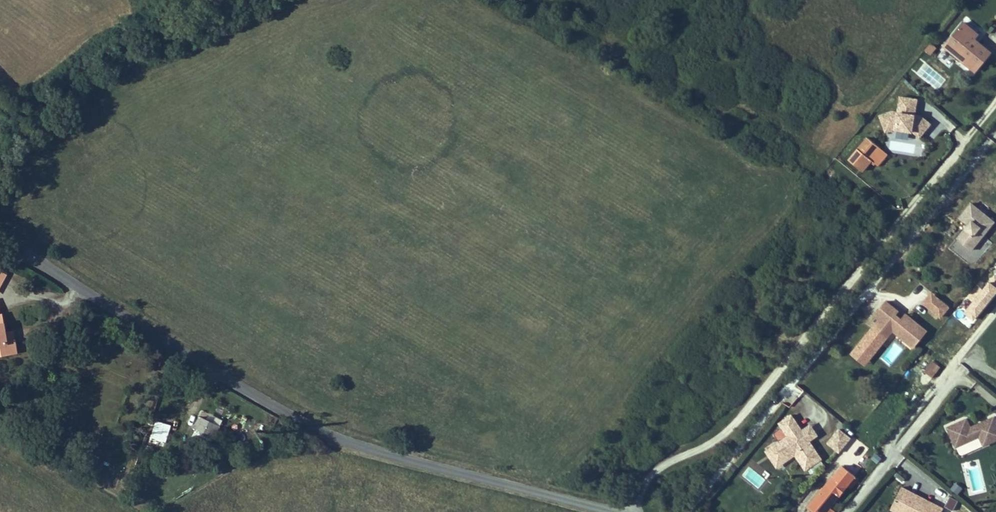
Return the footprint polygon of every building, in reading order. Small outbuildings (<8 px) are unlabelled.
[(972,41),(973,39),(977,34),(962,22),(944,45),(956,56),(975,71),(990,53),(976,41),(975,43),(972,41)] [(940,50),(953,60),(956,56),(944,45),(940,50)] [(915,114),(918,96),(899,93),(896,111),(883,109),(880,127),(925,133),(928,116),(915,114)] [(862,170),(881,147),(868,137),(848,159),(862,170)] [(969,225),(971,227),(968,230),(966,229),(958,240),(972,251),(994,222),(971,204),(960,219),(969,225)] [(921,301),(939,318),(949,306),(931,290),(921,301)] [(875,326),(889,337),(895,330),(915,346),(928,330),(910,316),(906,321),(903,319),(896,314),(899,310),(888,301),(882,308),(886,312),(881,319),(875,326)] [(886,312),(882,308),(876,315),(881,319),(886,312)] [(16,352),(14,340),(5,341),(4,333),(1,314),(0,314),(0,354),(16,352)] [(889,337),(875,326),(870,332),(883,343),(889,337)] [(12,332),(4,333),(5,341),(14,340),(12,332)] [(936,380),(942,373),(935,367),(929,375),(936,380)] [(801,431),(791,415),(779,424),(788,436),(772,447),(781,459),(787,460),(795,455),(806,470),(821,459),(809,441),(806,437),(804,439),(802,436),(804,434),(801,431)] [(971,431),(969,428),(965,419),(946,428),(951,440),(961,442),(962,445),(978,437),(982,446),(995,440),(995,423),(993,417),(973,426),(975,429),(971,431)] [(201,418),(192,436),(209,444),(218,426),(201,418)] [(165,441),(170,423),(154,419),(149,437),(165,441)] [(801,431),(804,434),(802,436),(804,439),(806,437),(809,441),(817,435),(810,425),(801,431)] [(838,426),(826,442),(839,452),(851,436),(838,426)] [(772,447),(766,452),(777,468),(787,460),(781,459),(772,447)] [(843,466),(842,467),(841,467),(809,506),(817,511),(834,511),(835,511),(829,506),(854,477),(853,476),(853,475),(843,466)] [(902,487),(890,510),(895,511),(942,511),(944,508),(923,498),(922,501),(915,498),(916,494),(902,487)] [(950,496),(945,504),(952,508),(956,499),(950,496)]
